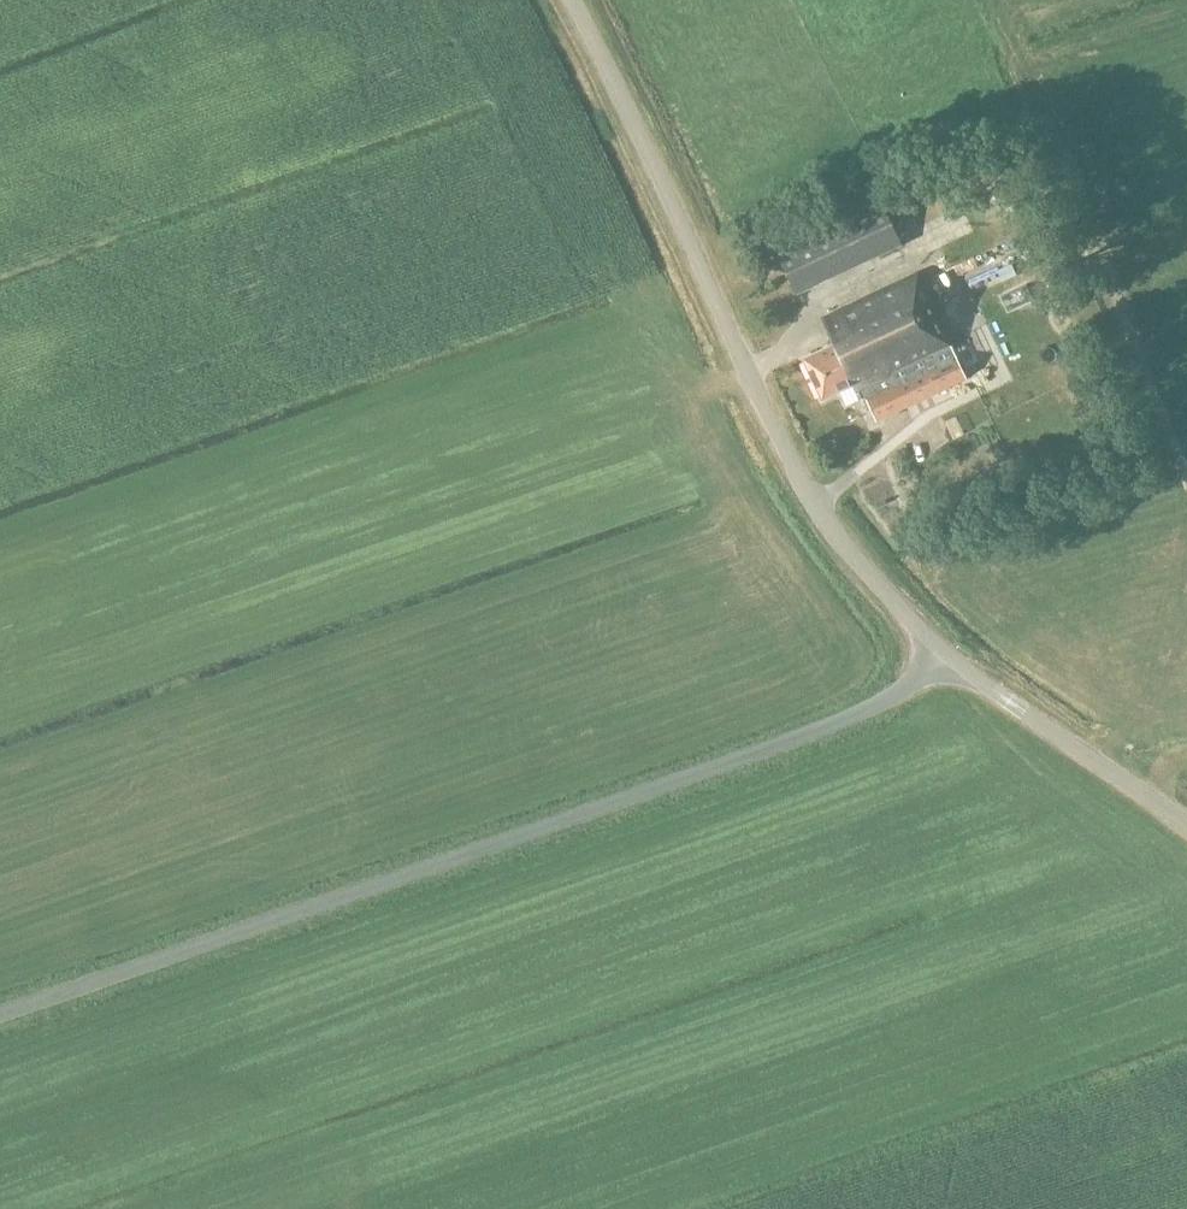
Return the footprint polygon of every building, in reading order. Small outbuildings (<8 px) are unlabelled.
[(773,241),(799,293),(903,242),(877,190),(773,241)] [(875,421),(965,378),(915,275),(820,320),(833,345),(803,359),(821,399),(852,386),(855,392),(860,389),(875,421)] [(996,295),(997,311),(1017,310),(1016,294),(996,295)]
